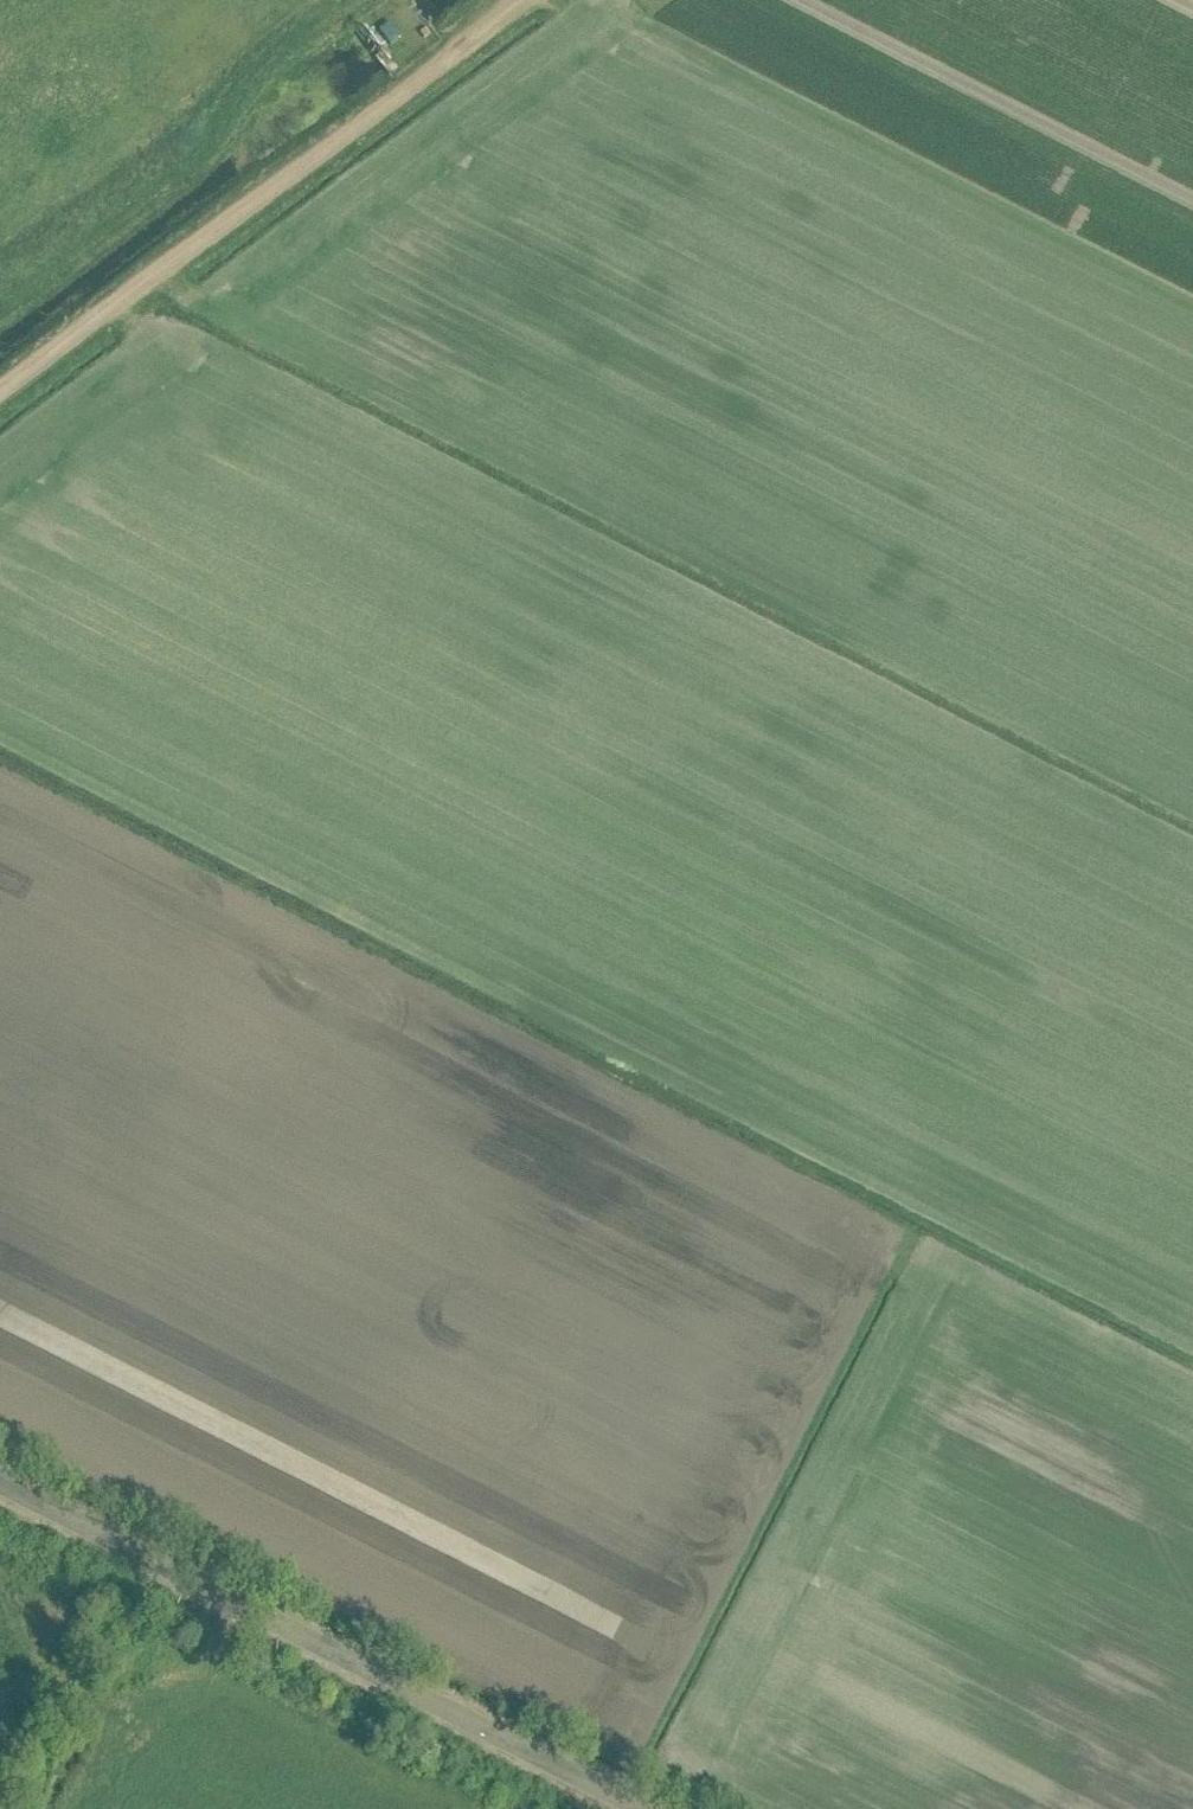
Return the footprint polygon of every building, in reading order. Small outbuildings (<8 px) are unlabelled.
[(388,26),(378,34),(390,49),(400,42),(388,26)] [(419,36),(423,42),(430,37),(425,31),(419,36)]
